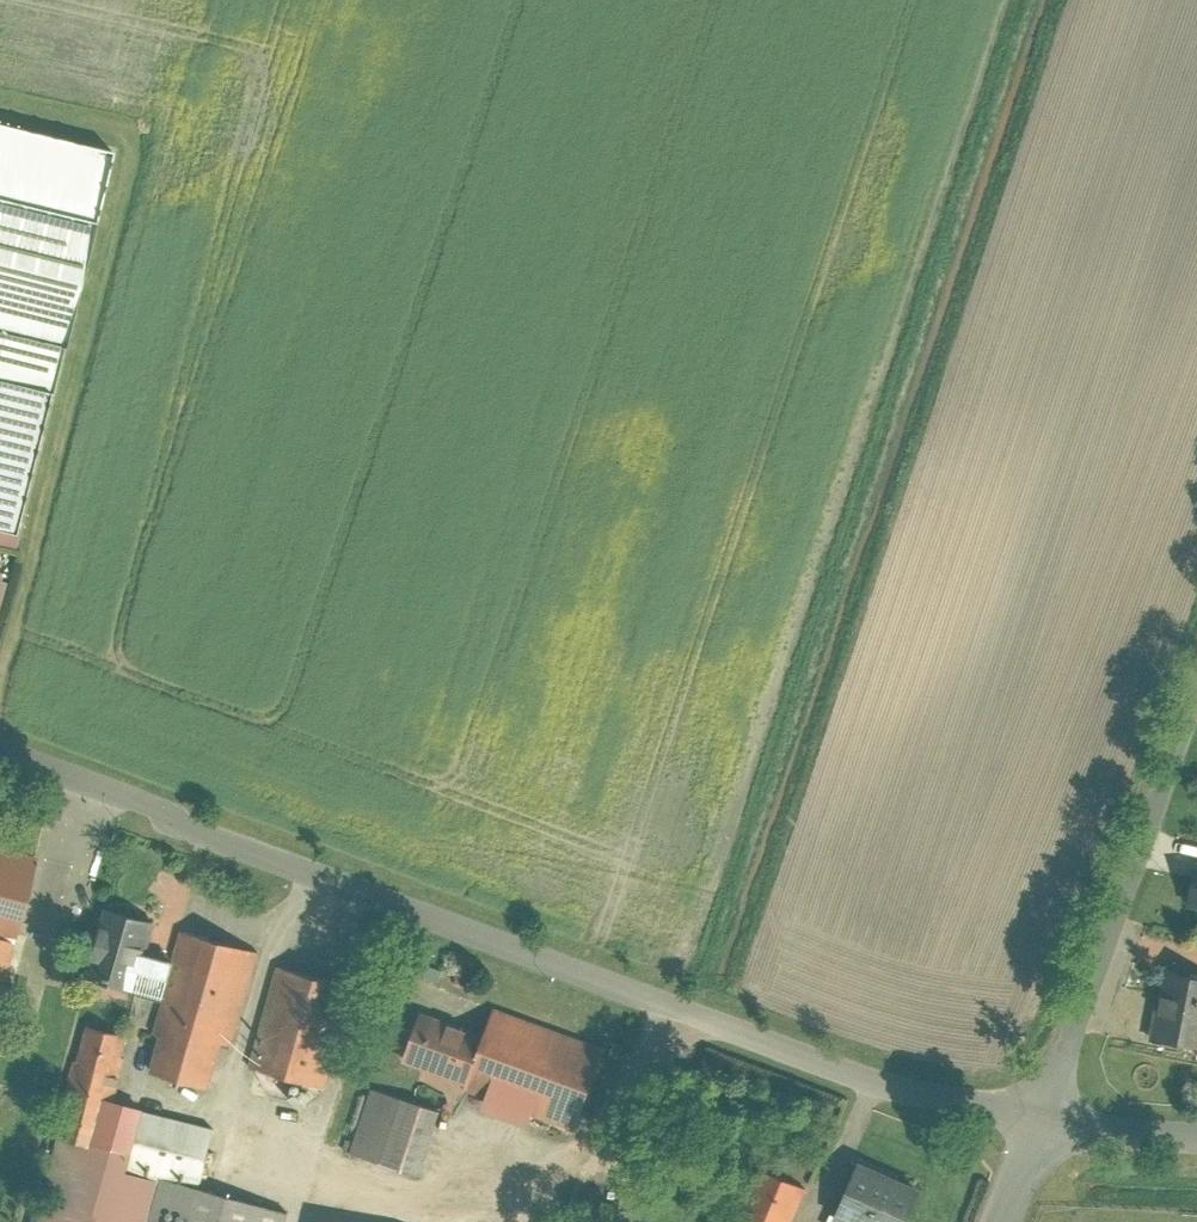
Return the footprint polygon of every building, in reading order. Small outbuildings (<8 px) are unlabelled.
[(14,536),(112,154),(0,126),(0,532),(14,536)] [(0,845),(0,936),(11,939),(33,854),(0,845)] [(1189,901),(1196,902),(1196,858),(1189,901)] [(104,906),(85,972),(161,994),(172,956),(146,948),(153,921),(104,906)] [(219,1040),(234,1044),(258,951),(180,930),(155,1029),(161,1031),(152,1067),(209,1081),(219,1040)] [(11,941),(0,938),(0,983),(11,941)] [(1158,966),(1146,1036),(1192,1044),(1196,1044),(1196,973),(1158,966)] [(250,1063),(326,1083),(351,988),(275,968),(250,1063)] [(605,1044),(496,1006),(486,1034),(469,1082),(466,1088),(575,1127),(605,1044)] [(403,1058),(469,1082),(486,1034),(420,1010),(403,1058)] [(85,1024),(55,1134),(129,1154),(142,1107),(143,1105),(111,1096),(128,1035),(85,1024)] [(351,1151),(418,1171),(437,1107),(370,1087),(351,1151)] [(129,1154),(126,1167),(157,1175),(197,1186),(213,1127),(142,1107),(129,1154)] [(157,1175),(126,1167),(129,1154),(55,1134),(31,1221),(145,1221),(157,1175)] [(860,1157),(836,1213),(857,1221),(901,1221),(918,1183),(860,1157)] [(806,1186),(760,1166),(736,1221),(791,1221),(806,1186)] [(288,1211),(197,1186),(157,1175),(145,1221),(284,1221),(288,1211)] [(831,1221),(854,1221),(835,1214),(831,1221)]
